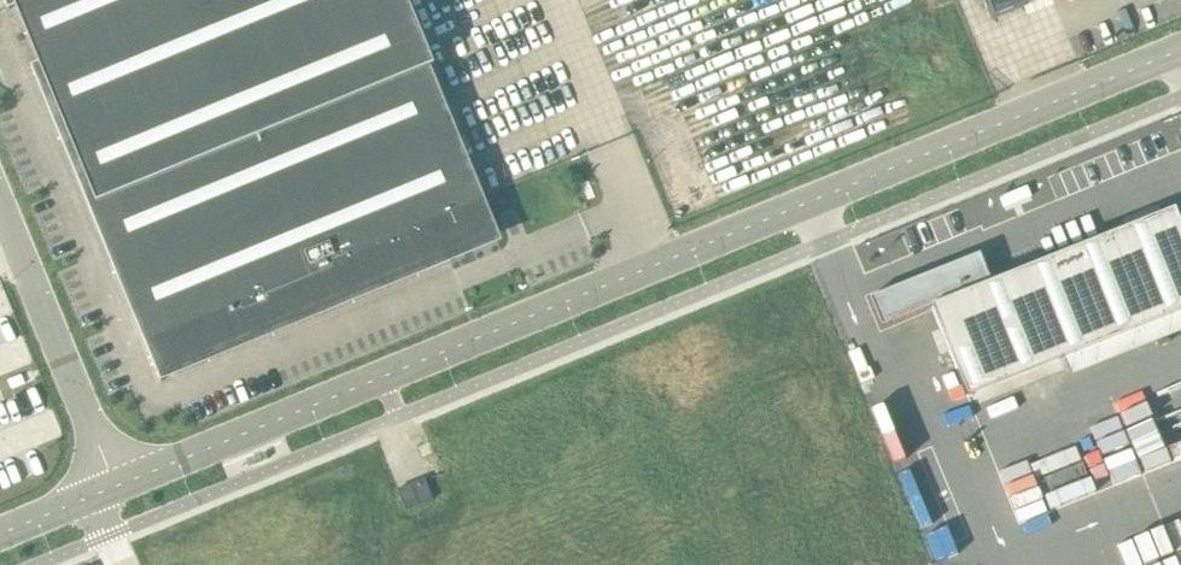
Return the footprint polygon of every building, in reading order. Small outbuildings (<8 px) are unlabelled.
[(8,10),(16,7),(39,63),(31,66),(162,382),(163,381),(161,376),(173,371),(175,376),(265,339),(451,263),(444,247),(490,228),(480,204),(482,203),(427,69),(432,67),(435,66),(408,0),(4,0),(8,10)] [(994,18),(1038,0),(987,0),(994,18)] [(871,298),(882,325),(932,306),(968,396),(1180,311),(1180,224),(1175,209),(990,282),(979,255),(871,298)] [(434,500),(425,479),(398,489),(407,511),(434,500)]
